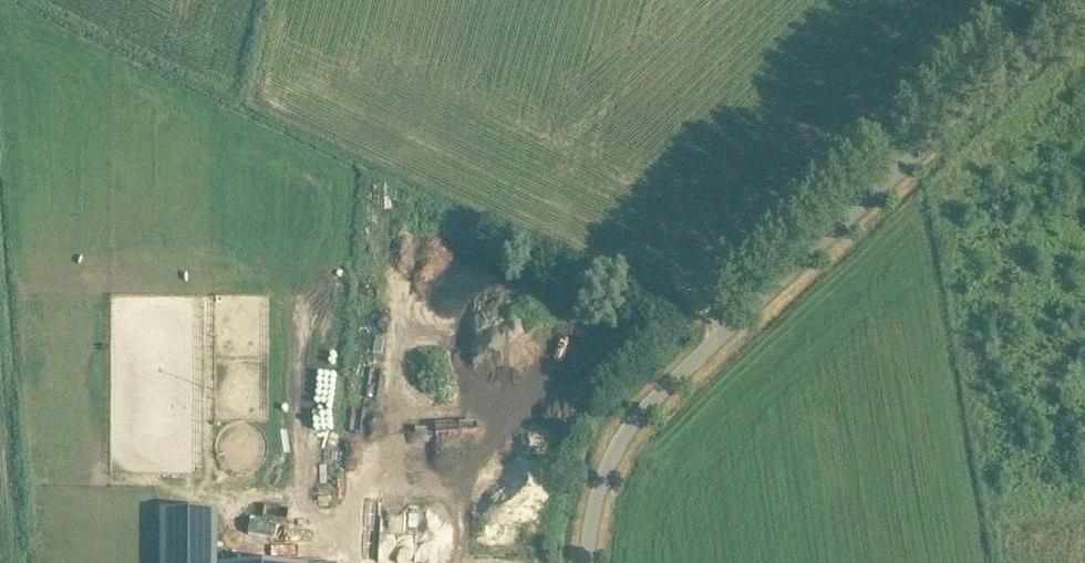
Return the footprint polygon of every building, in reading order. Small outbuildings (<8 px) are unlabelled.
[(162,562),(217,562),(217,512),(163,511),(162,562)]
